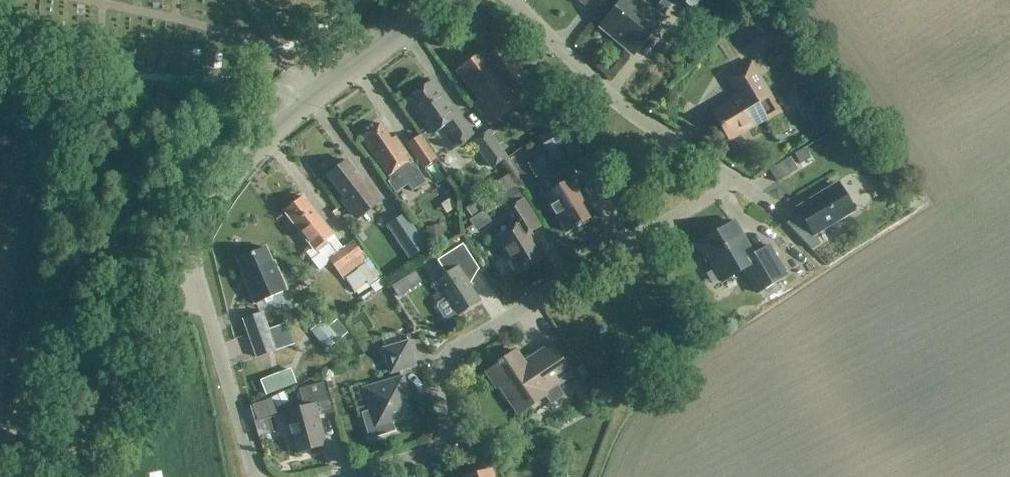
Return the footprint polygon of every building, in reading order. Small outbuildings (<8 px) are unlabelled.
[(601,26),(633,54),(661,21),(659,19),(670,6),(662,0),(651,13),(637,0),(624,0),(601,26)] [(693,13),(703,0),(679,0),(693,13)] [(774,39),(762,46),(768,56),(781,49),(774,39)] [(482,52),(455,72),(478,102),(473,105),(489,126),(516,105),(521,111),(539,97),(500,46),(486,57),(482,52)] [(712,114),(729,141),(765,119),(766,122),(780,113),(750,65),(726,79),(738,98),(712,114)] [(432,82),(406,100),(432,135),(445,126),(459,145),(472,135),(455,112),(454,112),(432,82)] [(380,125),(361,138),(390,181),(387,182),(395,194),(402,190),(407,186),(409,188),(412,192),(418,188),(426,183),(422,178),(412,163),(397,141),(393,144),(380,125)] [(537,140),(547,154),(570,140),(560,125),(537,140)] [(486,132),(472,143),(491,169),(506,158),(486,132)] [(420,135),(405,145),(423,170),(438,160),(420,135)] [(803,149),(794,155),(799,164),(808,158),(803,149)] [(560,187),(543,197),(565,233),(588,220),(579,205),(587,200),(580,189),(593,182),(601,177),(589,156),(580,161),(554,176),(560,187)] [(790,158),(769,170),(776,182),(797,170),(790,158)] [(364,183),(346,162),(341,166),(339,163),(333,163),(327,168),(327,173),(329,176),(328,177),(345,198),(342,201),(355,217),(380,197),(367,181),(364,183)] [(800,213),(787,225),(812,252),(820,244),(812,236),(851,212),(834,185),(797,208),(800,213)] [(396,201),(407,217),(420,207),(410,192),(396,201)] [(303,197),(284,213),(314,250),(333,235),(303,197)] [(509,259),(517,273),(543,257),(528,233),(538,226),(523,201),(503,213),(512,229),(494,239),(507,260),(509,259)] [(426,248),(415,231),(405,214),(386,226),(409,259),(426,248)] [(714,234),(716,237),(696,248),(701,257),(704,255),(721,283),(742,271),(755,294),(786,276),(769,247),(753,256),(733,223),(714,234)] [(343,279),(345,278),(354,292),(378,276),(367,261),(353,241),(327,259),(343,279)] [(446,275),(435,282),(445,298),(437,303),(437,307),(444,318),(448,319),(455,315),(456,316),(479,302),(464,278),(478,270),(462,244),(436,260),(446,275)] [(265,249),(237,261),(247,285),(246,286),(254,305),(286,291),(274,261),(271,262),(265,249)] [(398,281),(391,286),(398,297),(405,292),(398,281)] [(241,320),(256,358),(294,345),(287,326),(269,332),(262,312),(241,320)] [(323,320),(310,330),(325,350),(347,333),(337,319),(328,326),(323,320)] [(390,373),(413,366),(406,343),(383,350),(390,373)] [(520,412),(545,395),(551,404),(564,395),(558,385),(571,376),(550,344),(524,362),(517,351),(486,372),(495,387),(504,381),(514,396),(511,398),(520,412)] [(290,369),(261,381),(267,396),(296,385),(290,369)] [(581,378),(569,387),(582,405),(593,398),(581,378)] [(365,390),(371,411),(362,414),(369,439),(394,432),(391,422),(412,416),(401,380),(365,390)] [(304,408),(284,414),(295,453),(324,445),(316,416),(330,412),(322,384),(299,391),(304,408)] [(271,400),(252,405),(257,421),(276,415),(271,400)]
